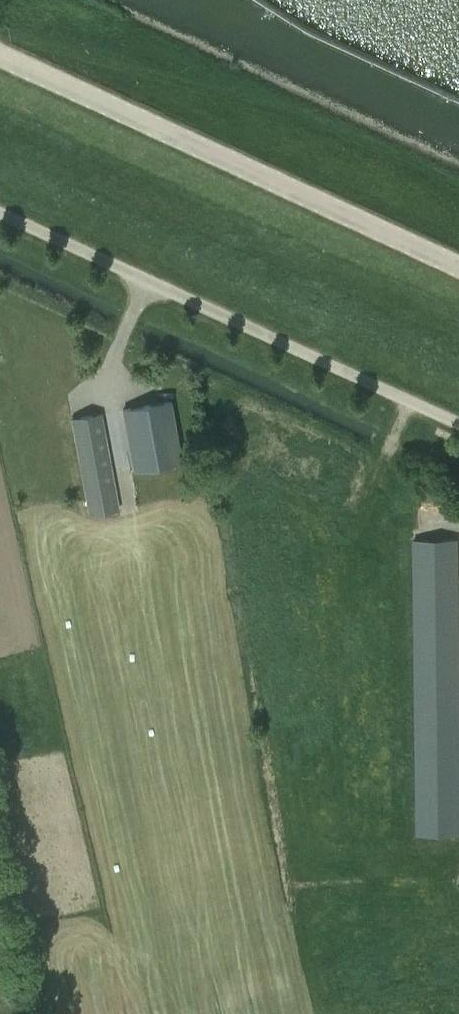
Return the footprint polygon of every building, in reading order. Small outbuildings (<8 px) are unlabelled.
[(171,401),(123,410),(134,471),(182,462),(171,401)] [(101,413),(71,419),(88,514),(118,508),(101,413)] [(458,540),(413,540),(417,834),(458,833),(458,613),(458,540)]
